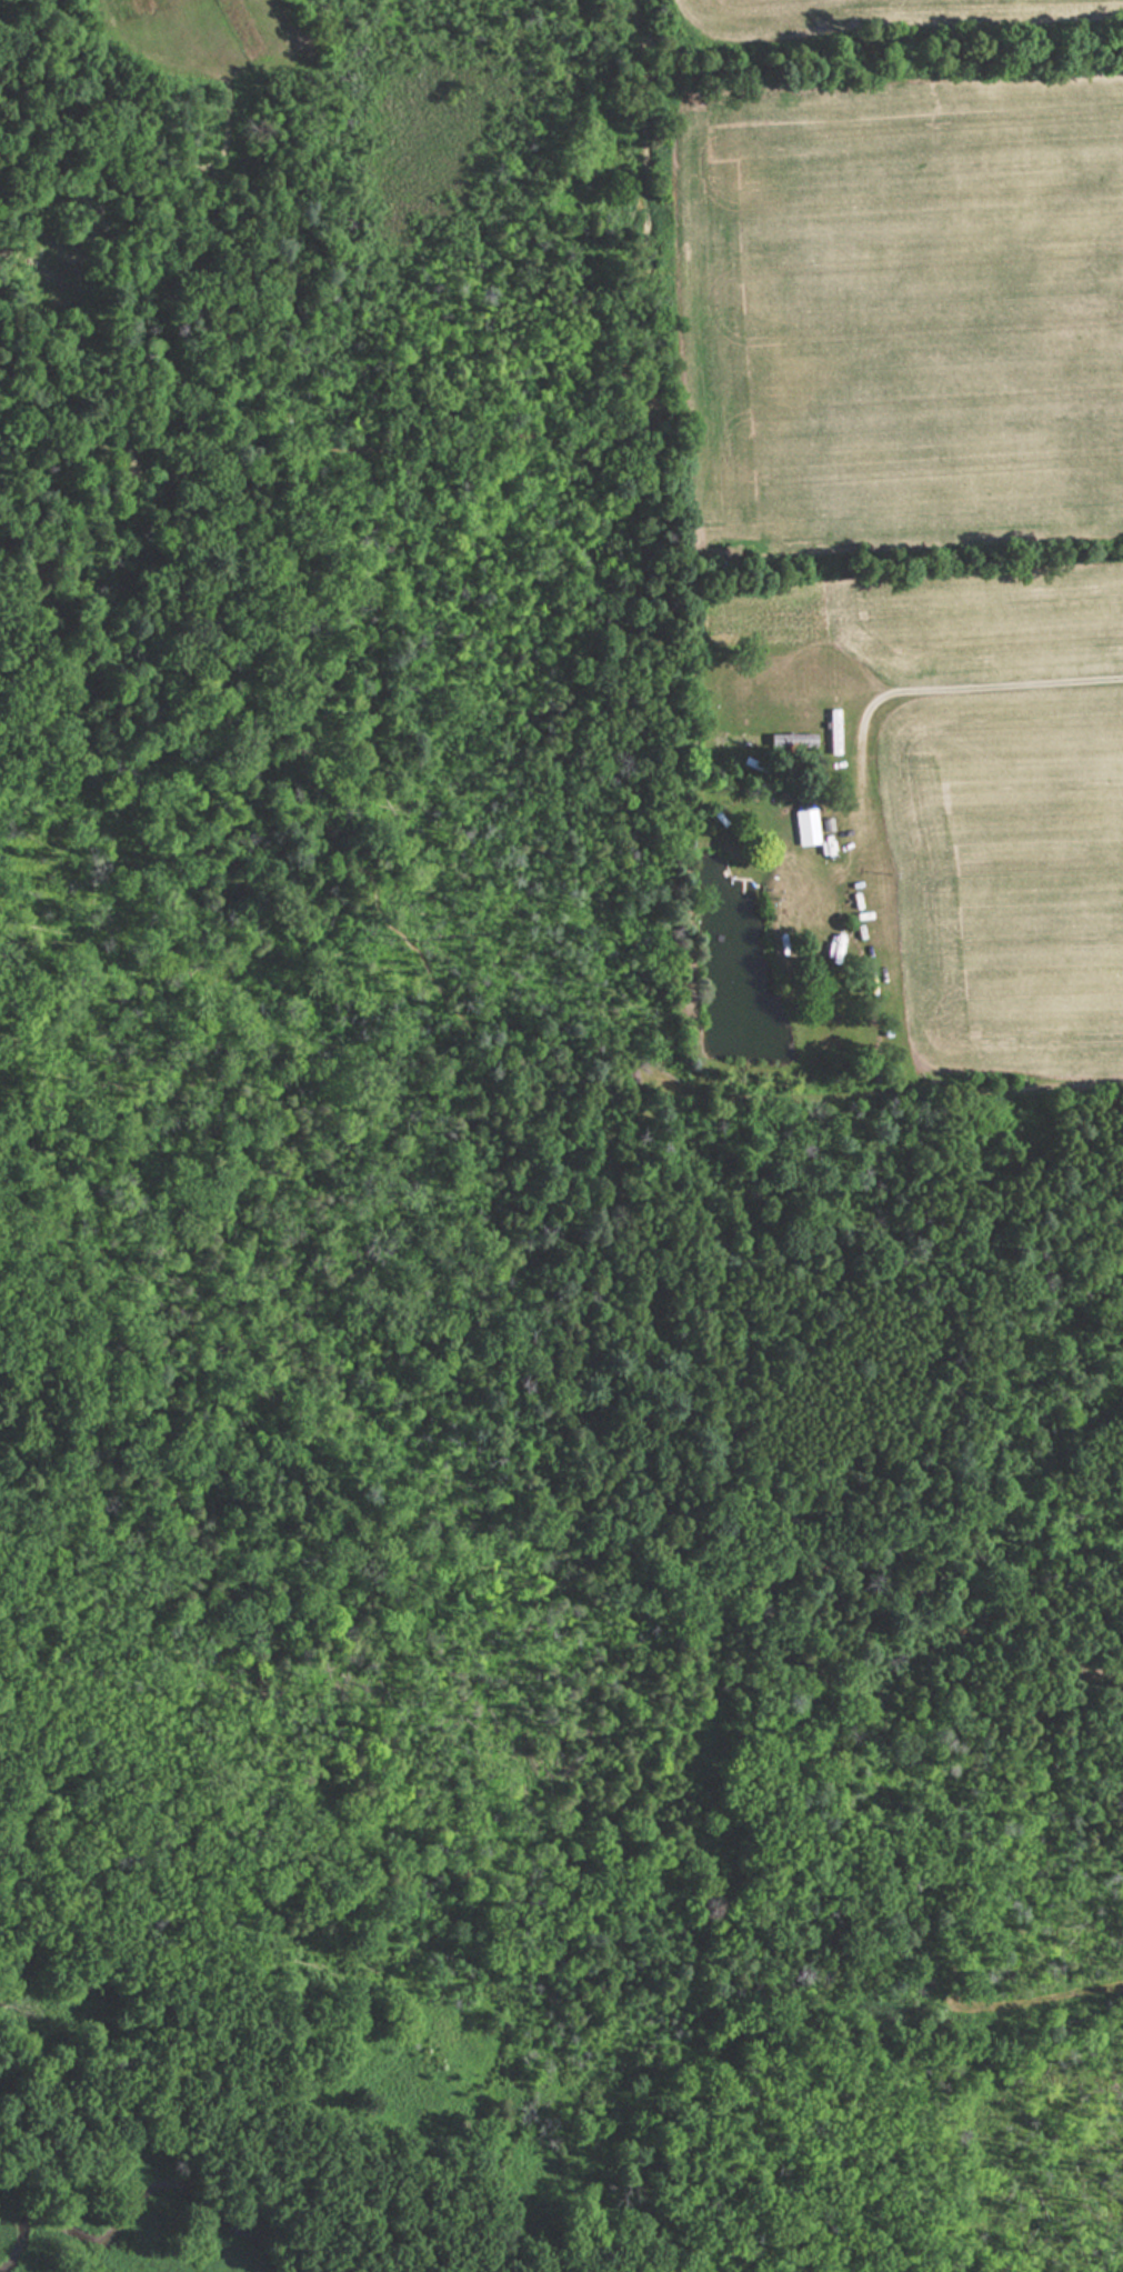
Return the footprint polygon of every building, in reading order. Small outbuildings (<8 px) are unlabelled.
[(830,709),(830,753),(839,753),(839,709),(830,709)] [(815,734),(770,734),(770,747),(815,747),(815,734)] [(794,809),(798,845),(819,843),(816,807),(794,809)]
